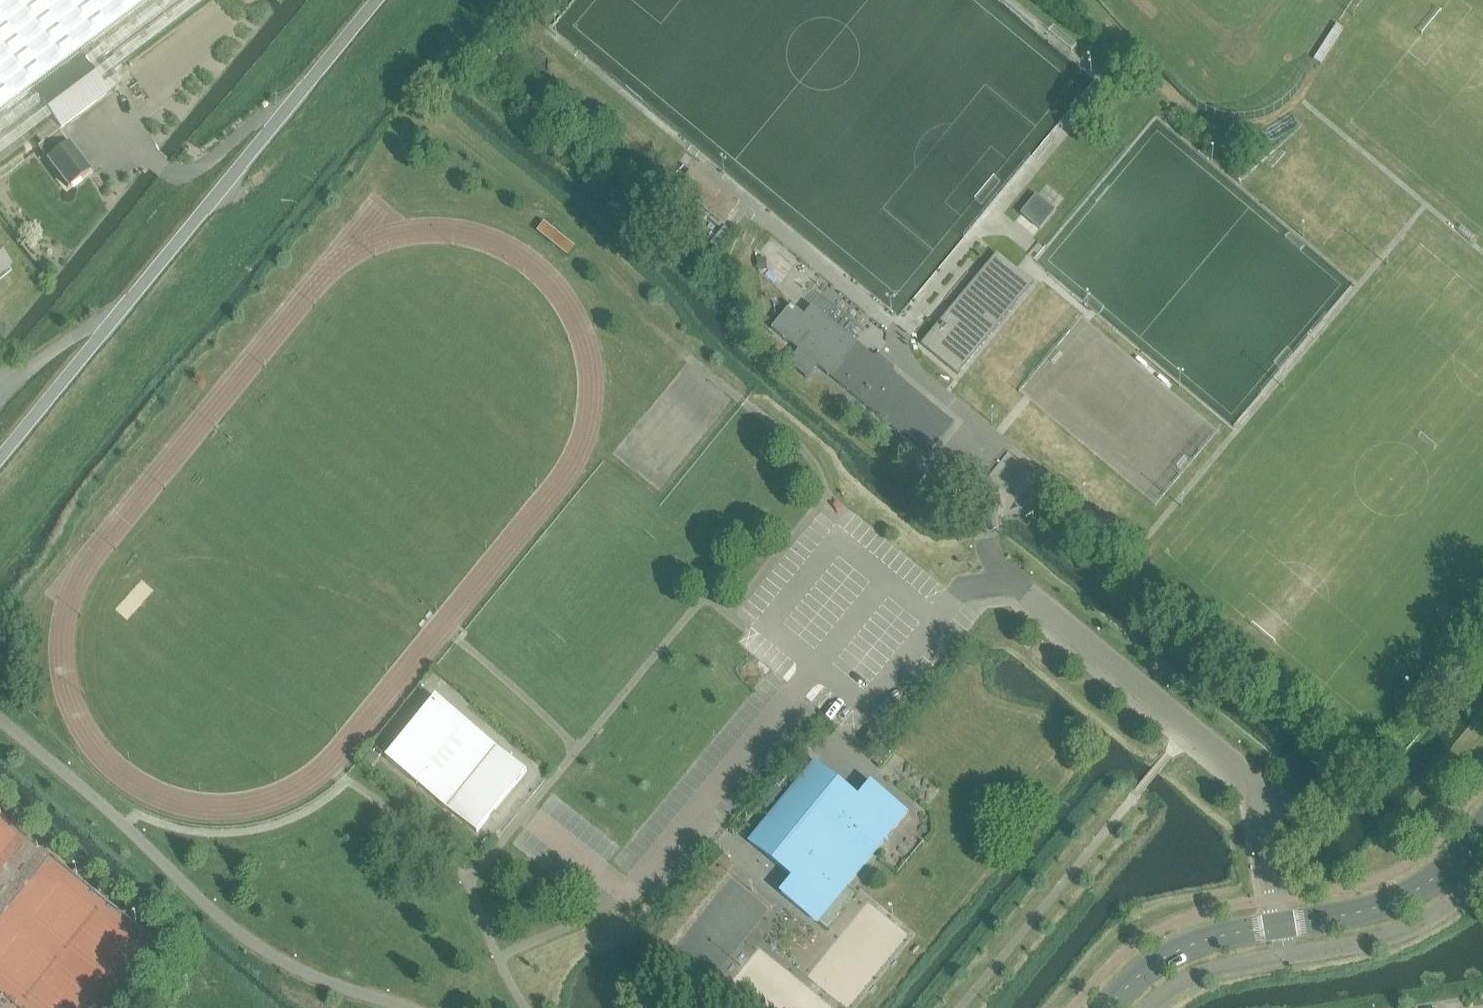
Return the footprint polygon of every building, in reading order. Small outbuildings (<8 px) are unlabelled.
[(0,113),(0,164),(35,137),(44,130),(54,123),(60,131),(62,129),(108,94),(120,85),(112,74),(111,73),(207,0),(150,0),(0,113)] [(150,0),(0,0),(0,113),(150,0)] [(50,138),(44,130),(35,137),(41,145),(37,148),(68,188),(88,173),(57,133),(50,138)] [(1037,196),(1021,215),(1040,230),(1055,212),(1037,196)] [(576,248),(545,223),(537,232),(568,257),(576,248)] [(937,327),(921,345),(939,360),(958,376),(1034,284),(1020,272),(1017,275),(1014,272),(997,259),(961,303),(939,329),(937,327)] [(954,424),(812,308),(800,323),(787,313),(773,330),(800,352),(789,366),(807,381),(818,367),(927,456),(954,424)] [(999,498),(993,499),(994,507),(1001,506),(999,498)] [(436,698),(386,760),(477,834),(527,773),(436,698)] [(873,749),(881,740),(872,732),(864,741),(873,749)] [(817,923),(907,813),(871,784),(859,799),(814,763),(749,843),(793,878),(781,893),(817,923)]
